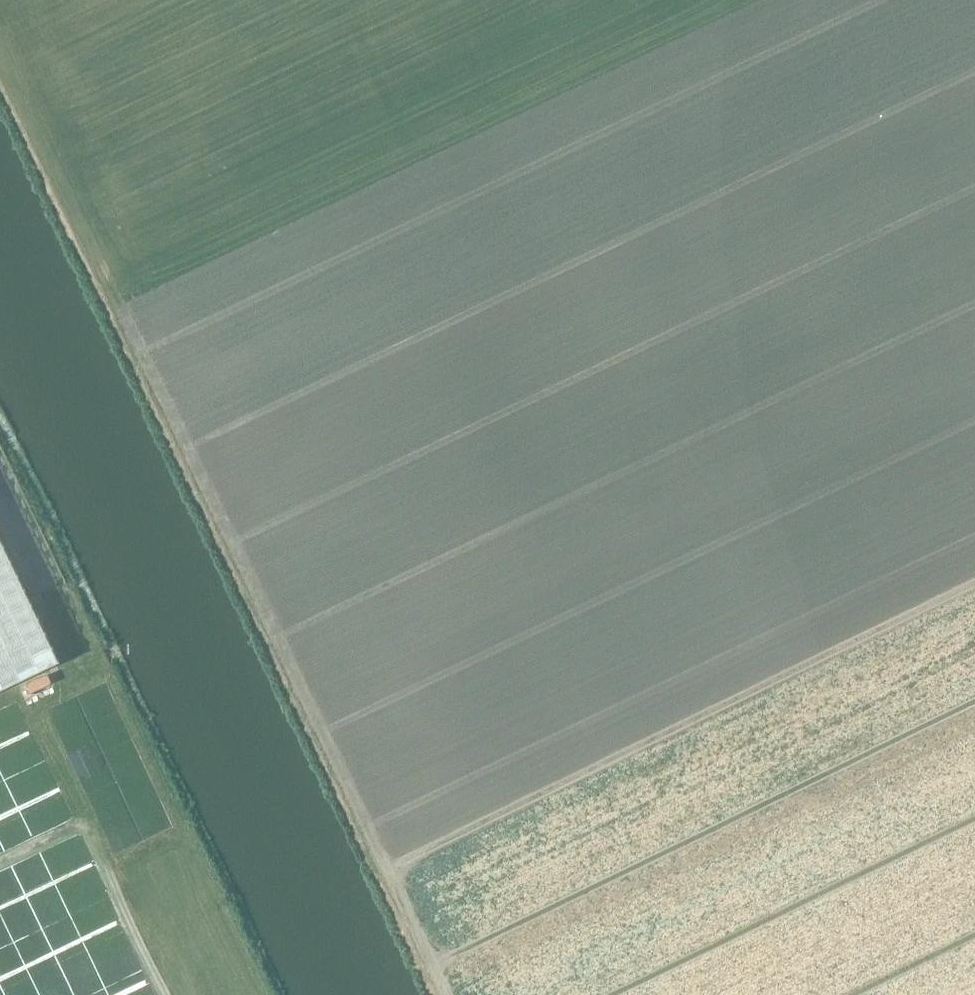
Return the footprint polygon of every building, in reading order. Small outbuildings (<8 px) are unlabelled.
[(58,662),(0,541),(0,689),(58,662)]
